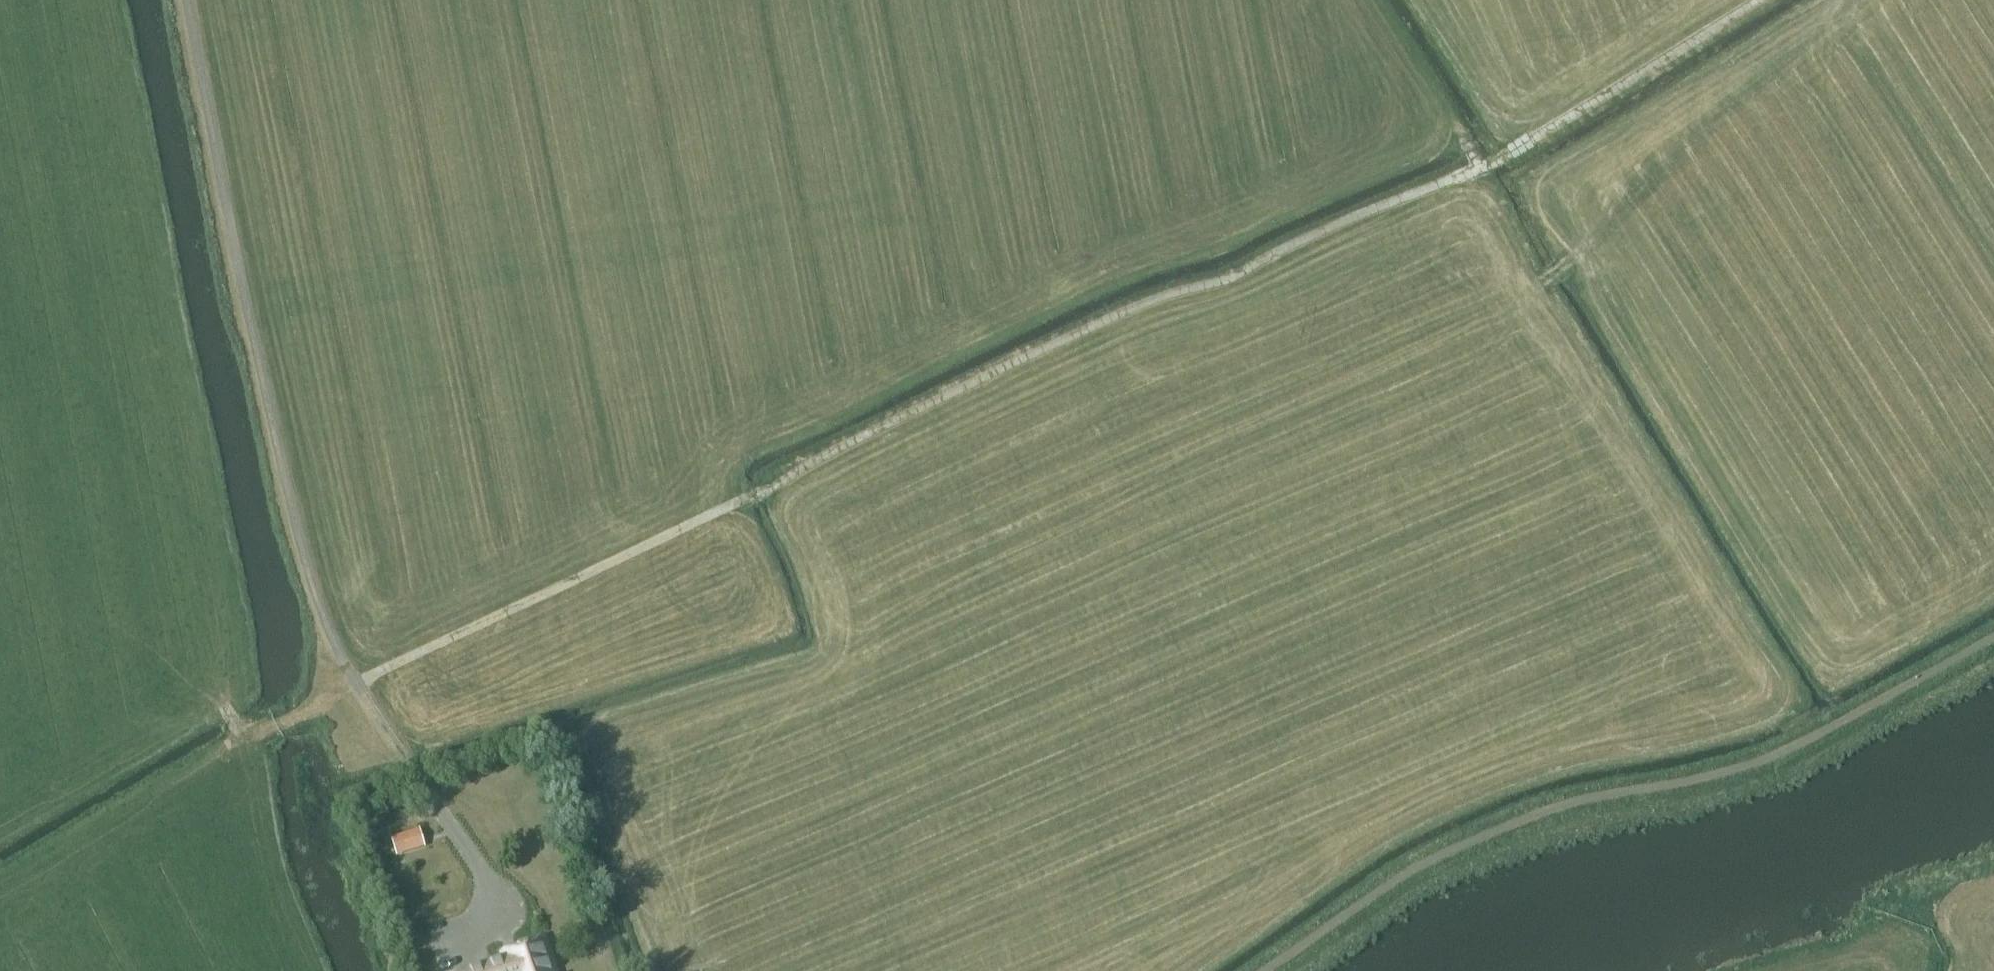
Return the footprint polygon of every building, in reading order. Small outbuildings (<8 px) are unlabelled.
[(411,831),(390,838),(396,856),(417,850),(411,831)] [(547,935),(498,953),(500,956),(458,970),(560,970),(547,935)]
